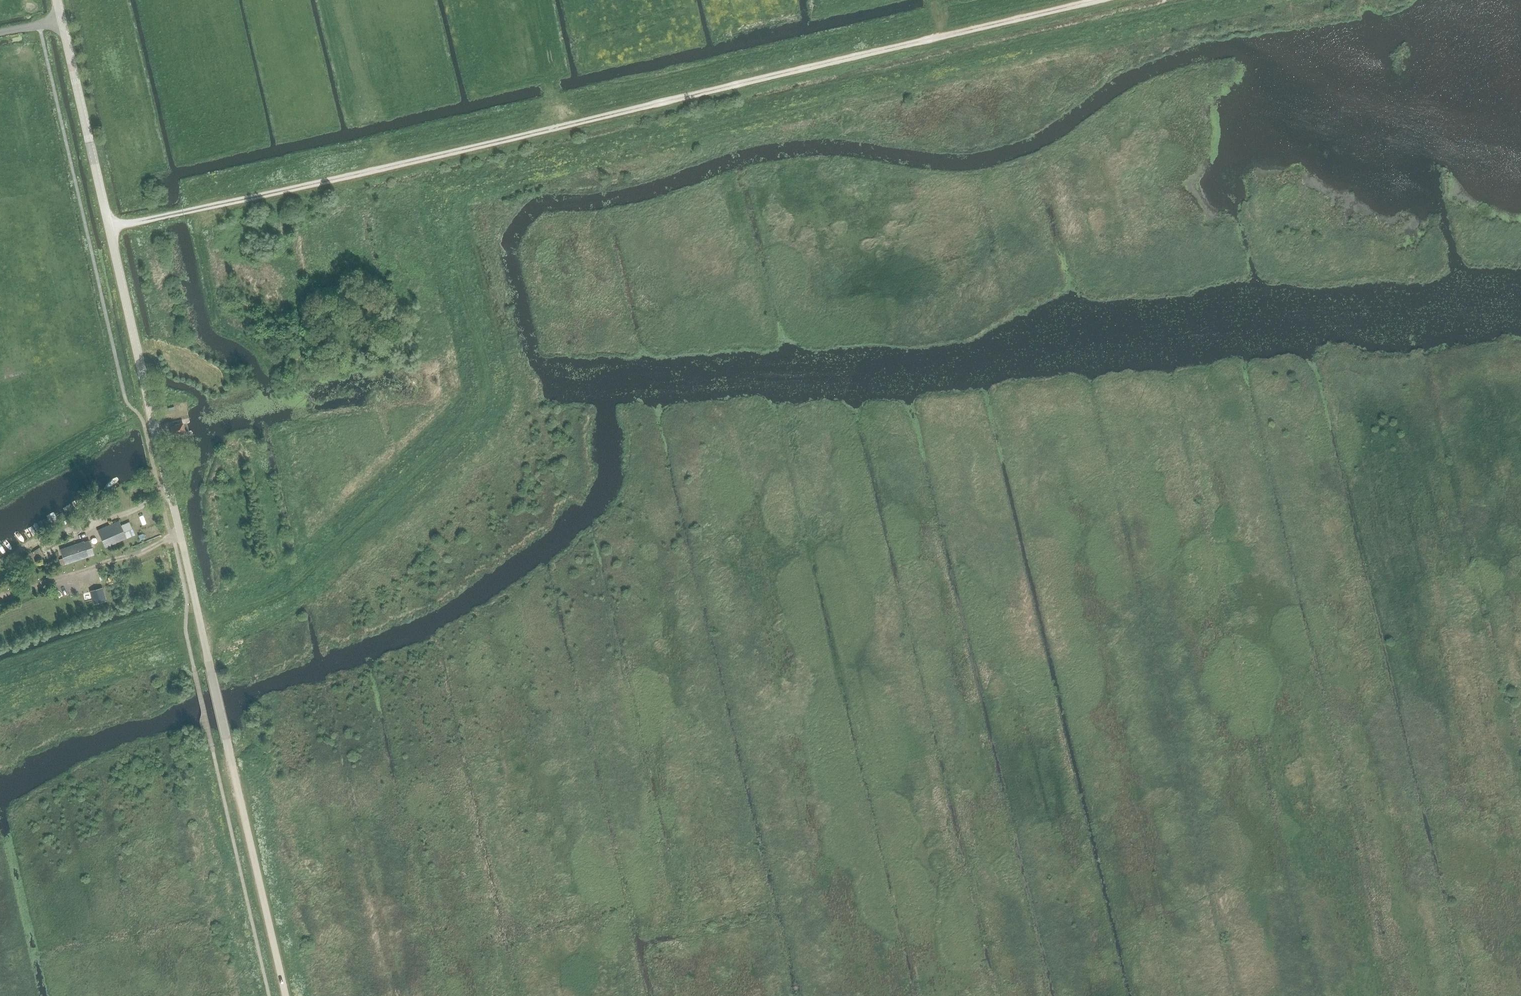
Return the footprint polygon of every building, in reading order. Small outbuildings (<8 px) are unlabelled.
[(173,434),(184,432),(182,424),(171,427),(173,434)] [(121,526),(118,521),(98,531),(105,547),(134,534),(129,522),(121,526)] [(61,565),(89,555),(94,554),(90,541),(80,544),(80,543),(60,550),(63,558),(60,559),(61,565)] [(18,559),(23,568),(37,561),(32,551),(18,559)] [(90,592),(94,604),(105,601),(102,588),(90,592)]
